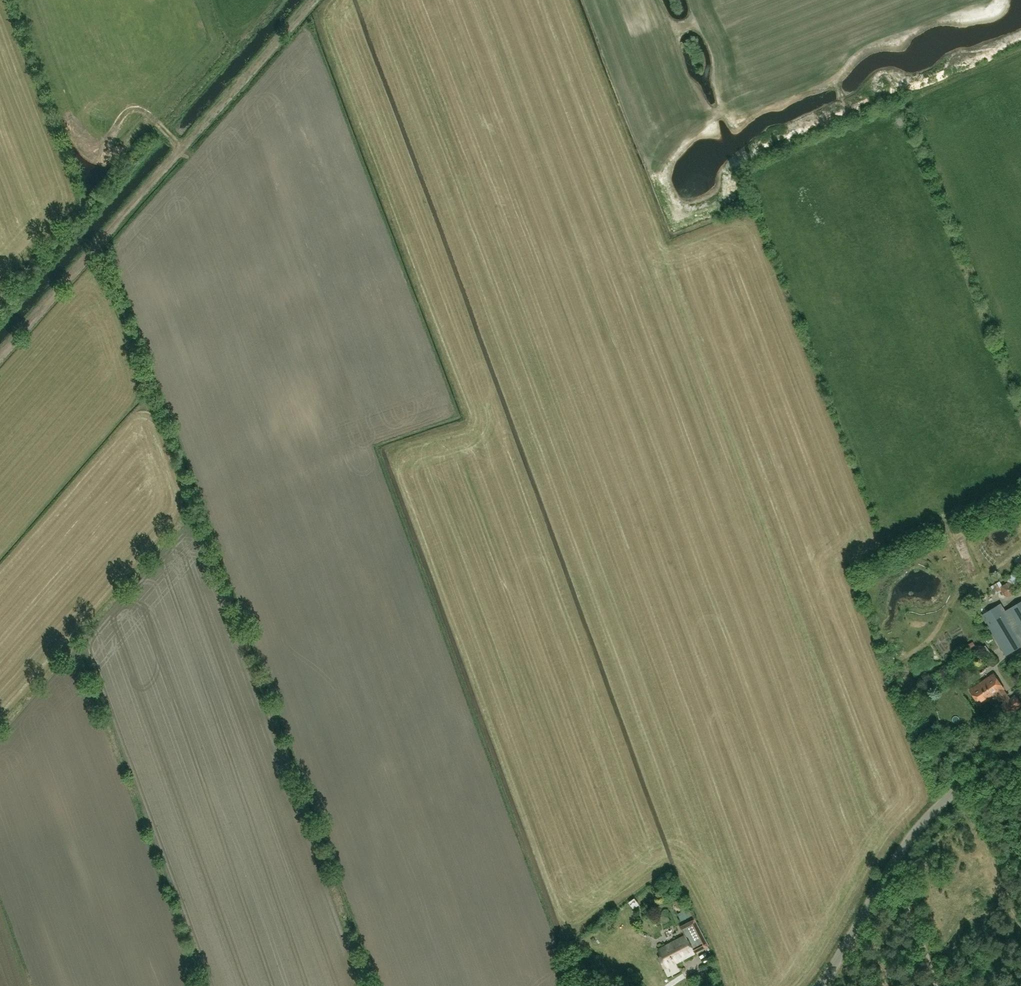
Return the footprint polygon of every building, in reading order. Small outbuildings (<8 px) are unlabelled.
[(1001,603),(982,615),(1006,655),(1020,646),(1020,602),(1006,611),(1001,603)] [(970,690),(980,705),(998,693),(1005,702),(1001,705),(1008,715),(1020,706),(1020,703),(1015,695),(1011,698),(1004,689),(1005,688),(994,673),(970,690)] [(681,920),(692,915),(688,907),(681,910),(681,912),(678,913),(681,920)] [(686,935),(659,949),(661,954),(659,957),(662,962),(666,962),(668,967),(709,945),(694,918),(681,925),(686,935)]
